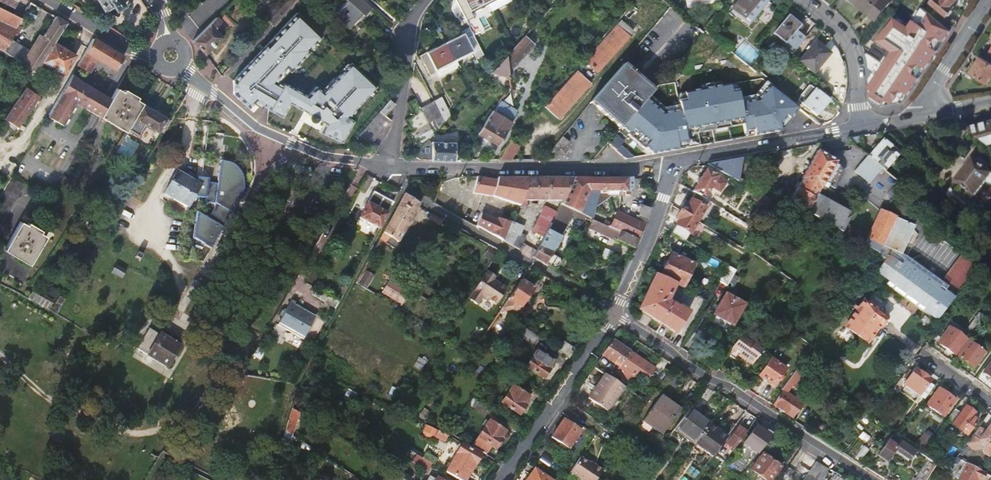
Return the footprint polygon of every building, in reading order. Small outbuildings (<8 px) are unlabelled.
[(5,3),(16,9),(18,4),(28,9),(30,10),(34,3),(35,2),(32,0),(0,0),(0,1),(5,3)] [(105,14),(114,8),(116,11),(121,8),(120,5),(127,1),(126,0),(97,0),(105,14)] [(295,0),(279,0),(264,16),(272,24),(295,0)] [(334,17),(348,31),(362,16),(364,18),(372,9),(363,0),(347,0),(349,2),(334,17)] [(464,2),(459,5),(465,17),(471,14),(469,11),(486,3),(485,0),(463,0),(464,2)] [(734,10),(750,24),(769,2),(766,0),(743,0),(734,10)] [(886,0),(854,0),(862,7),(860,9),(876,21),(890,4),(886,0)] [(933,5),(948,17),(954,10),(951,8),(958,0),(937,0),(933,5)] [(36,73),(43,62),(55,43),(68,23),(57,17),(43,37),(41,35),(34,45),(33,44),(28,53),(19,48),(21,44),(11,39),(18,27),(20,23),(22,19),(20,18),(0,8),(0,48),(36,73)] [(906,104),(951,32),(923,8),(910,29),(896,20),(878,42),(891,51),(894,53),(886,66),(883,64),(868,55),(866,57),(868,63),(869,72),(874,76),(869,83),(874,101),(883,107),(906,104)] [(315,17),(324,26),(327,23),(318,13),(315,17)] [(315,122),(316,121),(318,117),(325,122),(321,131),(341,142),(353,123),(348,118),(375,88),(350,65),(321,95),(314,89),(306,98),(275,80),(278,77),(286,68),(290,72),(309,52),(308,51),(321,37),(297,14),(233,81),(236,94),(247,106),(254,99),(281,115),(289,101),(311,113),(309,117),(309,118),(309,120),(310,121),(311,122),(312,123),(314,123),(315,122)] [(794,53),(805,39),(799,34),(803,30),(800,28),(801,26),(791,17),(777,34),(785,41),(783,44),(794,53)] [(216,19),(193,41),(205,55),(222,39),(214,30),(217,25),(221,23),(216,19)] [(627,35),(615,24),(583,60),(596,71),(627,35)] [(444,44),(448,53),(451,51),(456,60),(472,52),(474,56),(482,52),(476,39),(471,30),(464,34),(444,44)] [(512,49),(506,56),(508,71),(532,43),(524,36),(512,49)] [(93,40),(78,66),(90,73),(98,59),(116,69),(124,57),(108,47),(94,39),(93,40)] [(55,43),(43,62),(64,76),(77,57),(55,43)] [(829,55),(814,43),(799,61),(814,74),(829,55)] [(459,67),(456,60),(451,51),(448,53),(444,44),(428,52),(422,55),(426,64),(431,74),(438,71),(441,77),(459,67)] [(894,53),(891,51),(883,64),(886,66),(894,53)] [(506,56),(491,72),(490,73),(508,78),(509,78),(508,71),(506,56)] [(972,75),(989,86),(990,83),(990,63),(983,58),(972,75)] [(623,63),(591,102),(621,128),(622,127),(646,99),(654,90),(623,63)] [(588,82),(574,70),(542,106),(556,118),(588,82)] [(35,74),(5,120),(20,130),(41,98),(38,96),(48,82),(35,74)] [(73,75),(48,118),(63,126),(76,103),(100,117),(111,99),(91,88),(83,83),(82,85),(79,83),(78,78),(73,75)] [(663,113),(646,99),(622,127),(630,134),(628,135),(645,149),(646,148),(654,154),(679,150),(679,148),(678,144),(687,143),(686,134),(685,130),(699,128),(699,131),(699,132),(731,126),(731,125),(731,122),(744,119),(745,123),(746,132),(754,130),(755,135),(755,136),(781,132),(780,130),(783,129),(800,108),(771,85),(758,99),(740,102),(738,89),(731,90),(730,83),(685,91),(686,98),(679,100),(681,110),(663,113)] [(111,99),(100,117),(126,132),(128,128),(135,117),(142,104),(136,100),(137,97),(124,90),(122,92),(117,89),(111,99)] [(814,90),(802,105),(816,117),(828,103),(828,102),(814,90)] [(434,101),(441,114),(448,110),(442,97),(434,101)] [(828,103),(839,112),(841,109),(842,106),(832,97),(828,102),(828,103)] [(412,109),(415,116),(422,112),(420,108),(416,99),(409,103),(412,109)] [(385,107),(381,111),(386,116),(391,111),(396,105),(391,100),(385,107)] [(501,101),(496,109),(495,108),(477,134),(478,135),(497,147),(515,121),(511,119),(517,111),(501,101)] [(422,112),(428,124),(440,118),(432,102),(420,108),(422,112)] [(142,104),(135,117),(128,128),(139,134),(146,123),(160,131),(162,133),(163,133),(170,120),(167,119),(142,104)] [(376,117),(387,127),(390,124),(392,121),(386,116),(381,111),(376,117)] [(409,125),(412,132),(428,124),(422,112),(415,116),(406,120),(409,125)] [(372,121),(382,131),(385,129),(387,127),(376,117),(374,119),(372,121)] [(988,144),(990,143),(990,121),(972,126),(970,117),(965,117),(968,126),(968,128),(988,144)] [(367,126),(378,136),(381,133),(382,131),(372,121),(367,126)] [(428,124),(412,132),(407,134),(409,138),(410,141),(431,131),(428,124)] [(363,130),(374,140),(377,137),(378,136),(367,126),(363,130)] [(363,130),(352,142),(371,144),(374,140),(363,130)] [(410,141),(406,144),(408,147),(409,150),(417,151),(427,140),(433,134),(431,131),(410,141)] [(617,151),(627,159),(634,158),(621,147),(624,143),(615,135),(608,143),(617,151)] [(564,136),(558,143),(565,148),(570,142),(564,136)] [(927,149),(911,137),(905,146),(919,158),(927,149)] [(882,139),(868,156),(883,169),(886,170),(899,154),(882,139)] [(417,151),(413,156),(419,160),(425,161),(426,162),(454,163),(454,147),(446,147),(446,144),(432,144),(432,145),(427,140),(417,151)] [(509,142),(498,161),(507,161),(515,147),(509,142)] [(838,165),(836,164),(837,162),(818,152),(804,179),(806,180),(801,190),(799,189),(792,204),(810,214),(830,226),(835,217),(836,215),(821,207),(825,199),(818,195),(821,190),(822,190),(825,185),(836,190),(842,177),(843,174),(842,170),(841,167),(838,165)] [(978,158),(988,166),(990,163),(990,162),(981,154),(978,158)] [(978,158),(974,155),(957,177),(977,193),(987,179),(988,180),(989,180),(990,181),(990,168),(988,166),(978,158)] [(883,169),(868,156),(855,171),(871,184),(883,169)] [(707,165),(740,182),(743,158),(707,165)] [(235,166),(234,165),(231,166),(231,169),(221,167),(220,167),(217,182),(218,182),(218,184),(208,183),(209,180),(197,179),(197,184),(177,172),(164,195),(187,208),(193,197),(205,199),(205,203),(215,204),(214,209),(208,219),(205,217),(200,215),(196,217),(195,225),(194,225),(192,239),(211,250),(218,238),(226,223),(236,205),(237,205),(241,198),(240,198),(241,197),(242,195),(243,194),(243,192),(244,191),(244,189),(244,188),(245,186),(245,185),(245,183),(245,181),(244,180),(244,178),(243,177),(243,175),(242,174),(241,173),(241,171),(240,170),(239,169),(237,168),(236,167),(235,166)] [(705,171),(693,192),(695,194),(708,202),(710,203),(716,193),(719,194),(726,182),(717,177),(705,171)] [(368,175),(359,191),(365,195),(374,179),(368,175)] [(0,199),(0,228),(26,184),(13,177),(0,199)] [(477,177),(473,196),(493,200),(519,209),(521,201),(527,179),(497,178),(497,181),(480,178),(478,178),(477,177)] [(527,179),(521,201),(529,201),(560,201),(572,179),(547,179),(527,179)] [(572,179),(560,201),(558,205),(559,206),(570,210),(572,211),(584,217),(589,219),(598,192),(626,192),(629,192),(630,190),(631,189),(631,179),(630,179),(625,179),(624,179),(603,179),(580,179),(572,179)] [(946,192),(965,207),(971,200),(952,185),(946,192)] [(380,229),(394,204),(374,192),(360,218),(380,229)] [(683,203),(679,211),(697,222),(708,202),(695,194),(691,201),(690,200),(687,205),(683,203)] [(404,196),(380,241),(386,244),(388,241),(393,243),(394,241),(399,244),(418,208),(420,205),(404,196)] [(715,200),(712,204),(721,209),(724,205),(715,200)] [(521,201),(519,209),(517,217),(520,218),(529,207),(529,201),(521,201)] [(550,224),(549,225),(546,232),(542,239),(533,258),(544,265),(545,264),(554,269),(558,268),(561,262),(559,259),(550,254),(552,249),(553,250),(559,237),(558,237),(572,211),(570,210),(559,206),(557,210),(550,224)] [(909,206),(906,210),(911,214),(914,210),(909,206)] [(641,207),(638,216),(645,219),(647,214),(648,210),(641,207)] [(553,208),(542,230),(546,232),(549,225),(550,224),(557,210),(553,208)] [(676,227),(672,233),(686,241),(697,222),(679,211),(674,219),(678,221),(675,226),(676,227)] [(883,212),(870,238),(866,247),(880,255),(881,258),(885,260),(876,271),(889,281),(887,283),(886,285),(922,313),(923,311),(937,322),(941,317),(953,301),(939,290),(940,288),(887,248),(904,256),(917,227),(883,212)] [(477,227),(479,228),(504,242),(511,228),(485,213),(477,227)] [(613,225),(611,229),(619,232),(637,240),(643,224),(641,223),(618,214),(613,225)] [(830,226),(866,247),(870,238),(835,217),(830,226)] [(915,222),(929,232),(935,237),(937,234),(917,219),(915,222)] [(21,222),(5,250),(31,265),(47,237),(41,233),(43,231),(29,223),(28,226),(21,222)] [(511,228),(504,242),(512,246),(522,228),(518,226),(518,227),(514,227),(514,228),(511,226),(511,228)] [(540,230),(537,236),(542,239),(546,232),(542,230),(540,230)] [(980,243),(990,252),(990,251),(990,230),(980,243)] [(616,241),(633,249),(635,246),(637,240),(619,232),(616,241)] [(927,235),(960,261),(963,258),(965,256),(937,234),(935,237),(929,232),(927,235)] [(980,243),(968,258),(978,266),(990,252),(980,243)] [(139,253),(136,259),(141,262),(145,256),(139,253)] [(672,254),(661,278),(676,285),(684,288),(694,264),(672,254)] [(960,261),(943,285),(957,296),(977,269),(963,258),(960,261)] [(117,266),(114,273),(123,278),(128,269),(125,267),(123,270),(117,266)] [(728,266),(719,281),(726,285),(727,285),(735,270),(728,266)] [(365,287),(372,275),(366,271),(359,284),(365,287)] [(312,272),(305,283),(310,286),(316,274),(312,272)] [(484,274),(468,300),(478,306),(483,297),(495,305),(506,288),(484,274)] [(655,275),(639,310),(676,333),(689,313),(679,307),(678,308),(668,301),(676,285),(661,278),(655,275)] [(407,289),(386,277),(386,278),(407,290),(407,289)] [(407,290),(386,278),(379,290),(399,302),(407,290)] [(520,282),(502,309),(512,315),(516,314),(533,290),(520,282)] [(313,295),(336,308),(340,302),(316,289),(313,295)] [(725,294),(713,315),(733,326),(745,304),(725,294)] [(869,305),(865,302),(859,309),(856,307),(854,310),(857,312),(845,329),(846,329),(837,341),(847,348),(856,336),(867,344),(879,327),(882,329),(889,319),(874,308),(876,306),(871,302),(869,305)] [(290,303),(278,325),(303,339),(315,317),(290,303)] [(210,327),(208,333),(216,336),(220,327),(210,321),(207,326),(210,327)] [(301,342),(303,339),(278,325),(273,333),(284,340),(287,334),(301,342)] [(517,334),(533,344),(538,337),(522,327),(517,334)] [(964,338),(949,327),(938,343),(952,354),(964,338)] [(149,329),(137,350),(168,367),(180,346),(149,329)] [(741,331),(727,353),(737,359),(740,354),(753,363),(764,346),(741,331)] [(561,340),(555,349),(570,359),(576,350),(561,340)] [(613,341),(603,356),(620,368),(630,352),(613,341)] [(984,353),(968,342),(957,358),(972,369),(984,353)] [(538,350),(526,367),(544,379),(550,371),(547,369),(552,361),(538,350)] [(630,352),(620,368),(627,373),(623,379),(631,384),(640,371),(646,363),(630,352)] [(785,371),(769,360),(759,375),(775,386),(785,371)] [(640,371),(651,379),(657,371),(646,363),(640,371)] [(620,368),(615,374),(623,379),(627,373),(620,368)] [(796,371),(790,380),(796,384),(802,375),(796,371)] [(903,385),(924,401),(934,388),(927,383),(929,382),(913,371),(903,385)] [(603,378),(623,391),(625,388),(612,379),(605,374),(603,378)] [(603,378),(589,399),(607,411),(615,399),(617,400),(623,391),(603,378)] [(785,391),(774,407),(792,419),(802,404),(789,395),(796,384),(790,380),(783,391),(785,391)] [(513,387),(502,404),(519,416),(525,408),(522,406),(528,397),(513,387)] [(955,401),(939,389),(927,406),(943,418),(955,401)] [(469,405),(485,416),(490,408),(474,397),(469,405)] [(662,398),(644,424),(663,437),(681,412),(662,398)] [(946,422),(966,437),(978,421),(970,416),(973,413),(965,407),(960,414),(955,409),(946,422)] [(690,408),(674,431),(695,446),(696,445),(710,425),(711,424),(690,408)] [(293,409),(286,432),(291,435),(298,413),(293,409)] [(505,432),(489,422),(473,446),(487,455),(493,447),(497,450),(503,441),(500,439),(505,432)] [(552,438),(570,450),(581,433),(563,422),(555,433),(552,438)] [(990,424),(979,441),(990,449),(990,425),(990,424)] [(710,425),(696,445),(713,456),(723,442),(727,437),(710,425)] [(738,427),(726,445),(734,450),(741,441),(747,433),(738,427)] [(758,428),(746,444),(759,454),(772,437),(758,428)] [(926,428),(918,441),(926,446),(934,433),(926,428)] [(448,435),(439,431),(436,437),(446,441),(448,435)] [(891,438),(877,457),(885,463),(894,451),(908,462),(915,452),(899,442),(898,443),(891,438)] [(448,472),(462,479),(468,479),(482,455),(464,444),(448,472)] [(927,449),(922,456),(926,459),(931,452),(927,449)] [(430,454),(426,460),(434,464),(436,465),(440,460),(430,454)] [(765,479),(774,479),(782,468),(763,455),(752,471),(765,479)] [(419,456),(415,463),(429,471),(434,464),(426,460),(419,456)] [(790,479),(822,479),(828,470),(805,456),(790,479)] [(570,473),(580,479),(598,479),(604,472),(595,466),(594,467),(580,458),(570,473)] [(915,479),(928,479),(937,466),(928,460),(915,479)] [(959,479),(981,479),(984,474),(966,464),(959,479)] [(529,479),(550,479),(536,470),(529,479)]
